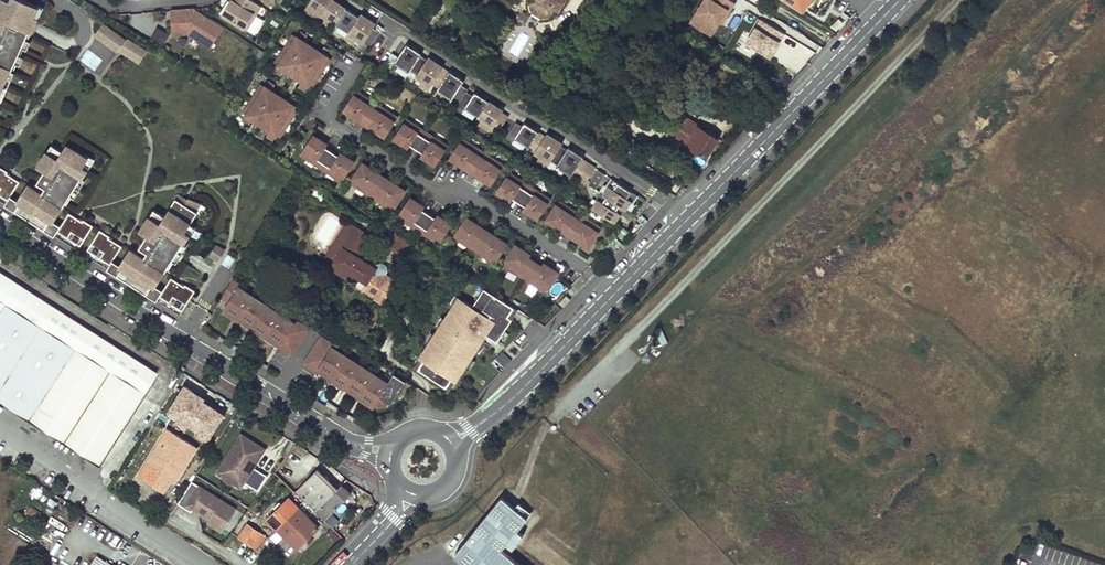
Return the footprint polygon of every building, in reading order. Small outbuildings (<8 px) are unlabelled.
[(10,1),(7,0),(0,0),(0,90),(2,85),(9,71),(12,72),(16,64),(14,63),(25,40),(27,40),(37,18),(33,16),(37,6),(22,0),(11,0),(10,1)] [(246,30),(261,6),(251,0),(230,0),(231,1),(228,6),(225,4),(219,13),(246,30)] [(304,11),(313,17),(314,16),(318,19),(321,15),(331,0),(311,0),(304,11)] [(345,8),(333,0),(331,0),(321,15),(332,23),(335,24),(345,8)] [(531,4),(533,12),(542,17),(549,15),(555,6),(559,8),(564,0),(533,0),(531,4)] [(689,24),(711,38),(735,4),(729,0),(701,0),(689,24)] [(809,14),(817,0),(783,0),(809,14)] [(359,17),(345,8),(335,24),(348,33),(359,17)] [(224,27),(195,9),(170,11),(172,35),(188,34),(193,34),(202,39),(200,41),(211,48),(224,27)] [(725,40),(767,67),(781,43),(734,14),(731,20),(735,22),(725,40)] [(318,19),(318,20),(329,28),(332,23),(321,15),(318,19)] [(375,25),(361,15),(359,17),(348,33),(348,34),(356,40),(363,44),(363,43),(370,48),(379,33),(373,29),(375,25)] [(104,25),(96,37),(119,53),(120,52),(126,41),(104,25)] [(155,28),(151,41),(164,45),(168,32),(155,28)] [(348,34),(345,39),(353,45),(356,40),(348,34)] [(301,44),(297,41),(293,48),(295,50),(291,57),(307,67),(316,53),(307,47),(310,41),(305,37),(301,44)] [(802,70),(811,49),(787,37),(777,59),(802,70)] [(141,65),(149,52),(128,39),(120,52),(141,65)] [(421,56),(421,54),(410,47),(410,46),(406,44),(405,46),(398,57),(392,66),(408,76),(409,74),(415,78),(428,58),(426,60),(421,56)] [(88,49),(79,60),(94,72),(103,61),(88,49)] [(328,52),(324,58),(316,53),(307,67),(322,77),(327,70),(330,71),(334,64),(330,62),(334,56),(328,52)] [(283,73),(279,79),(285,82),(289,76),(297,82),(307,67),(291,57),(286,65),(283,63),(279,70),(283,73)] [(432,92),(434,89),(437,91),(449,71),(448,73),(442,69),(443,68),(442,67),(430,60),(428,58),(415,78),(414,80),(423,86),(432,92)] [(306,87),(303,93),(308,97),(312,91),(316,93),(320,86),(318,85),(322,77),(307,67),(297,82),(306,87)] [(9,71),(2,85),(6,86),(12,72),(9,71)] [(440,92),(438,96),(446,101),(456,107),(466,92),(468,90),(461,86),(464,81),(452,73),(449,71),(437,91),(440,92)] [(423,86),(420,92),(429,97),(432,92),(423,86)] [(270,94),(266,91),(261,98),(264,100),(259,107),(275,117),(284,103),(275,97),(279,91),(274,88),(270,94)] [(362,96),(355,91),(343,111),(358,120),(360,117),(366,121),(376,105),(370,100),(369,102),(362,97),(362,96)] [(463,112),(464,109),(478,118),(489,102),(474,93),(472,96),(466,92),(456,107),(463,112)] [(438,96),(435,100),(442,106),(446,101),(438,96)] [(297,102),(293,108),(284,103),(275,117),(291,127),(296,120),(299,121),(303,114),(299,112),(303,106),(297,102)] [(501,113),(503,111),(491,104),(491,103),(489,102),(478,118),(481,119),(492,127),(491,130),(497,134),(500,129),(508,118),(501,113)] [(383,109),(376,105),(366,121),(372,125),(370,128),(385,138),(397,118),(390,114),(389,115),(382,110),(383,109)] [(252,113),(248,120),(252,123),(248,129),(253,132),(257,126),(266,132),(275,117),(259,107),(255,115),(252,113)] [(668,134),(706,158),(718,138),(681,114),(678,119),(660,107),(652,119),(670,131),(668,134)] [(275,137),(271,144),(277,147),(281,141),(285,143),(289,136),(287,135),(291,127),(275,117),(266,132),(275,137)] [(406,119),(394,139),(408,148),(410,145),(416,149),(427,132),(420,128),(419,130),(412,125),(413,124),(406,119)] [(481,119),(478,125),(489,132),(491,130),(492,127),(481,119)] [(650,123),(668,134),(670,131),(652,119),(650,123)] [(524,123),(522,127),(515,123),(508,134),(506,138),(512,142),(514,139),(518,141),(529,149),(539,134),(539,133),(536,131),(524,123)] [(423,153),(421,156),(435,165),(448,146),(441,141),(440,143),(433,138),(434,137),(427,132),(416,149),(423,153)] [(546,135),(545,137),(539,134),(529,149),(534,152),(534,153),(549,163),(551,162),(561,147),(562,144),(559,142),(548,135),(546,135)] [(327,145),(313,135),(300,155),(307,159),(308,158),(316,162),(314,164),(321,168),(332,152),(325,148),(327,145)] [(469,143),(462,139),(449,158),(464,168),(466,165),(472,169),(483,152),(476,148),(475,149),(468,145),(469,143)] [(518,141),(514,147),(526,154),(529,149),(518,141)] [(52,222),(64,203),(66,204),(71,196),(69,195),(80,178),(81,179),(86,171),(81,168),(87,159),(65,145),(61,152),(50,145),(36,167),(43,171),(36,183),(44,188),(40,193),(26,184),(16,200),(9,196),(18,181),(5,173),(6,171),(0,168),(0,202),(76,250),(92,226),(82,220),(81,221),(68,213),(59,226),(52,222)] [(568,148),(567,150),(561,147),(551,162),(557,165),(556,167),(571,177),(572,175),(582,160),(584,158),(580,155),(580,156),(568,148)] [(340,153),(338,156),(332,152),(321,168),(328,172),(329,171),(336,176),(336,177),(342,182),(355,162),(340,153)] [(479,173),(477,176),(491,185),(504,166),(497,161),(496,163),(489,158),(490,157),(483,152),(472,169),(479,173)] [(595,169),(582,160),(572,175),(580,181),(585,184),(595,169)] [(376,176),(378,173),(363,164),(351,183),(358,187),(359,186),(366,191),(365,192),(372,196),(382,180),(376,176)] [(597,170),(588,185),(600,193),(609,178),(597,170)] [(511,202),(513,199),(519,203),(530,186),(523,182),(522,183),(515,179),(515,178),(509,173),(496,192),(511,202)] [(607,186),(609,188),(604,195),(601,192),(596,200),(598,201),(592,209),(601,215),(615,223),(619,216),(621,217),(631,203),(632,204),(637,196),(631,192),(617,183),(611,179),(607,186)] [(390,181),(389,184),(382,180),(372,196),(378,201),(379,199),(387,204),(386,205),(393,210),(405,190),(390,181)] [(525,207),(523,210),(538,219),(550,200),(543,196),(542,197),(535,192),(536,191),(530,186),(519,203),(525,207)] [(187,199),(178,194),(163,217),(153,210),(139,231),(146,236),(138,248),(146,252),(143,258),(128,249),(118,266),(111,261),(120,246),(107,238),(108,236),(98,230),(83,255),(178,315),(194,291),(184,285),(183,286),(170,278),(161,291),(154,287),(166,268),(168,269),(173,261),(171,260),(182,243),(184,244),(189,236),(183,233),(196,213),(193,211),(198,203),(187,198),(187,199)] [(423,210),(424,207),(410,198),(397,217),(404,222),(405,220),(413,225),(412,226),(418,230),(429,214),(423,210)] [(561,230),(563,227),(569,231),(580,215),(573,211),(572,212),(565,207),(565,206),(559,201),(546,221),(561,230)] [(437,215),(435,218),(429,214),(418,230),(425,235),(426,233),(433,238),(432,239),(439,244),(452,224),(437,215)] [(576,235),(574,238),(588,248),(601,228),(594,224),(593,225),(586,221),(587,219),(580,215),(569,231),(576,235)] [(466,217),(453,237),(460,241),(461,240),(468,245),(467,246),(474,251),(485,234),(478,229),(480,227),(466,217)] [(368,235),(348,222),(332,248),(340,253),(334,262),(334,263),(334,270),(344,277),(350,274),(360,279),(366,283),(361,291),(383,304),(397,281),(355,256),(368,235)] [(417,245),(394,231),(385,245),(408,259),(417,245)] [(508,244),(493,235),(491,238),(485,234),(474,251),(481,255),(482,253),(489,258),(488,259),(495,264),(508,244)] [(531,255),(516,246),(504,265),(511,269),(512,268),(519,273),(518,274),(525,278),(535,262),(529,258),(531,255)] [(217,247),(210,257),(218,262),(225,251),(217,247)] [(340,253),(332,248),(326,257),(334,262),(340,253)] [(231,269),(238,260),(228,253),(222,262),(231,269)] [(543,263),(541,266),(535,262),(525,278),(531,283),(532,281),(540,286),(539,287),(546,292),(558,272),(543,263)] [(96,463),(155,372),(0,273),(0,402),(96,463)] [(366,283),(360,279),(355,287),(361,291),(366,283)] [(293,355),(309,330),(297,322),(295,324),(290,321),(272,309),(267,306),(236,287),(231,283),(222,298),(229,302),(225,309),(282,345),(280,348),(293,355)] [(519,310),(485,289),(472,306),(463,300),(457,309),(448,321),(442,330),(437,336),(431,345),(421,359),(424,362),(418,370),(446,388),(453,379),(457,382),(467,368),(473,359),(478,353),(484,344),(490,336),(499,342),(501,344),(517,322),(513,319),(519,310)] [(566,296),(559,303),(563,308),(570,300),(566,296)] [(453,306),(457,309),(463,300),(459,297),(453,306)] [(517,322),(523,313),(519,310),(513,319),(517,322)] [(438,327),(442,330),(448,321),(444,318),(438,327)] [(661,330),(655,333),(660,344),(666,341),(661,330)] [(427,342),(431,345),(437,336),(433,333),(427,342)] [(499,342),(490,336),(484,344),(489,347),(493,350),(499,342)] [(322,338),(305,364),(318,372),(319,369),(376,405),(380,397),(392,404),(407,382),(395,374),(389,384),(380,378),(375,375),(366,369),(356,363),(338,351),(333,348),(334,346),(322,338)] [(489,347),(484,344),(478,353),(483,356),(489,347)] [(503,352),(496,358),(506,368),(512,361),(503,352)] [(421,359),(415,367),(418,370),(424,362),(421,359)] [(473,359),(467,368),(472,371),(478,362),(473,359)] [(356,363),(366,369),(367,367),(357,360),(356,363)] [(446,388),(450,391),(457,382),(453,379),(446,388)] [(207,444),(228,404),(179,380),(166,404),(170,406),(166,415),(199,431),(195,438),(207,444)] [(138,477),(163,493),(171,481),(174,476),(178,478),(197,447),(168,429),(163,438),(168,441),(157,459),(152,456),(138,477)] [(163,438),(152,456),(157,459),(168,441),(163,438)] [(249,467),(258,452),(238,440),(216,476),(222,480),(223,484),(229,487),(232,486),(240,491),(241,488),(255,496),(264,481),(250,473),(244,469),(246,465),(249,467)] [(258,452),(249,467),(246,465),(244,469),(250,473),(262,454),(258,452)] [(294,491),(325,521),(351,494),(342,484),(332,494),(311,473),(294,491)] [(236,510),(192,482),(178,504),(191,513),(193,510),(210,520),(224,529),(236,510)] [(268,520),(297,549),(318,528),(289,498),(282,505),(279,502),(274,507),(277,510),(268,520)] [(456,555),(468,564),(521,564),(504,551),(529,521),(527,520),(532,514),(519,503),(514,509),(501,499),(456,555)] [(24,516),(34,523),(38,516),(40,513),(30,506),(24,516)] [(64,506),(59,514),(65,518),(70,510),(64,506)] [(222,532),(224,529),(210,520),(208,524),(222,532)] [(267,538),(247,525),(239,537),(258,550),(267,538)] [(143,551),(123,538),(116,549),(136,561),(143,551)]
